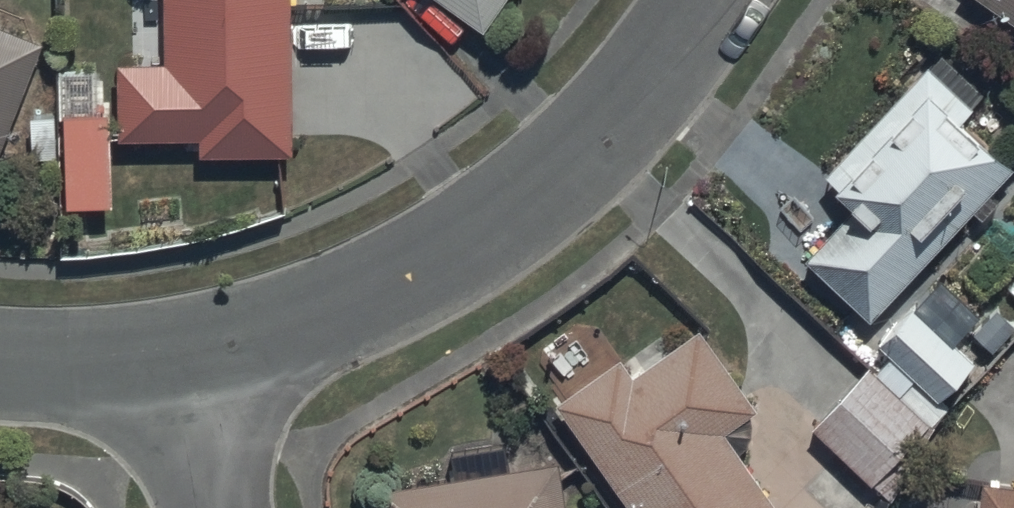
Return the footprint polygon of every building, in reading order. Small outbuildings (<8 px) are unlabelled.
[(293,155),(292,0),(165,0),(166,64),(119,65),(119,139),(201,138),(201,156),(293,155)] [(484,31),(507,0),(441,0),(484,31)] [(1013,20),(1013,0),(987,0),(1013,20)] [(46,50),(0,32),(0,168),(46,50)] [(873,318),(973,213),(982,222),(999,204),(990,195),(1013,170),(1013,167),(966,121),(976,111),(972,107),(985,93),(943,53),(827,176),(860,207),(811,258),(873,318)] [(69,121),(69,202),(103,202),(103,121),(69,121)] [(917,311),(884,348),(941,399),(975,362),(917,311)] [(557,405),(630,507),(776,507),(740,456),(741,455),(742,454),(742,453),(743,453),(744,452),(745,451),(746,450),(747,449),(748,448),(748,447),(749,446),(750,445),(750,444),(751,443),(751,442),(752,440),(752,439),(753,438),(753,437),(753,436),(753,435),(754,433),(754,432),(754,431),(754,430),(754,428),(754,427),(754,426),(754,425),(754,424),(753,422),(753,421),(753,420),(753,419),(752,418),(759,413),(700,330),(636,376),(624,358),(557,405)] [(872,369),(815,431),(876,487),(933,425),(872,369)] [(561,464),(511,471),(507,444),(449,452),(453,480),(384,490),(386,507),(568,507),(561,464)] [(786,469),(822,507),(870,507),(812,446),(786,469)] [(987,480),(984,507),(1013,507),(1013,484),(987,480)]
